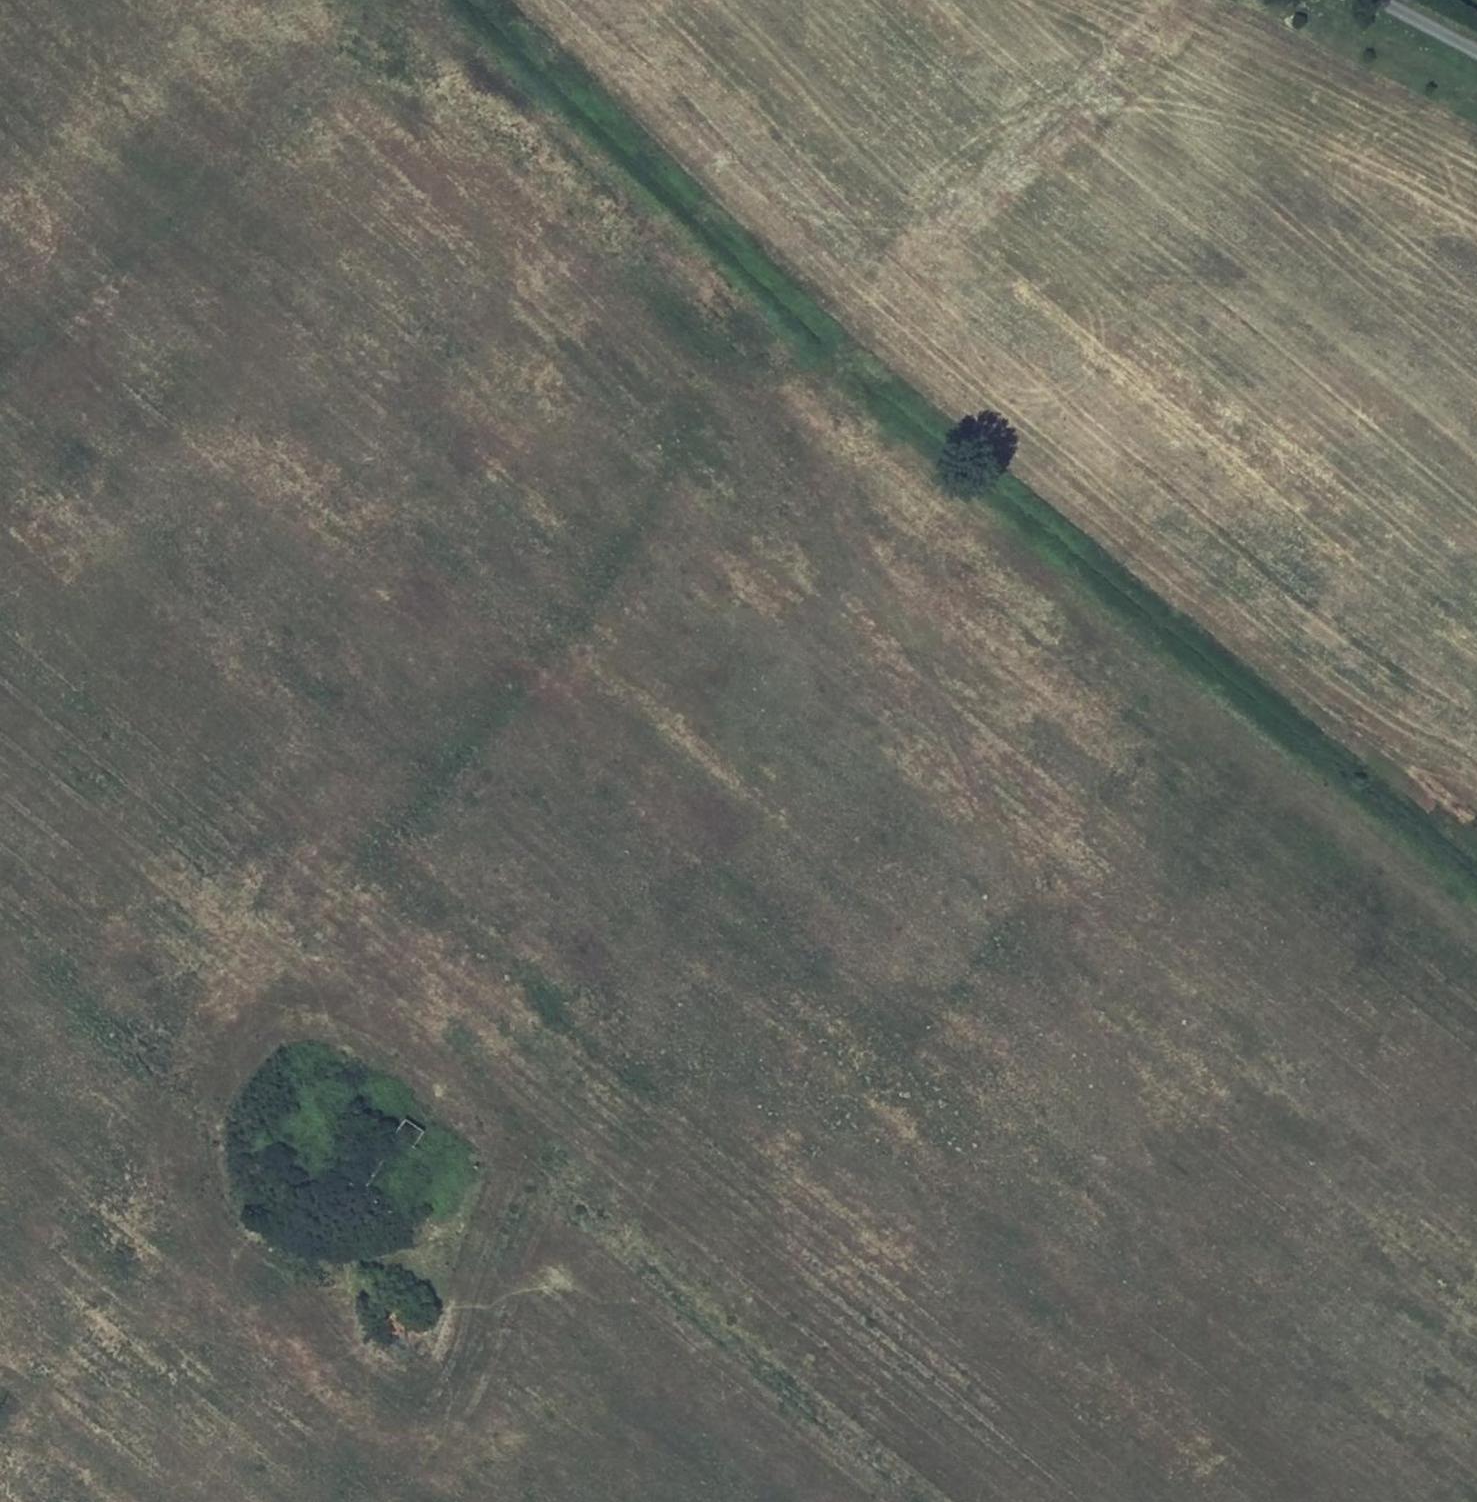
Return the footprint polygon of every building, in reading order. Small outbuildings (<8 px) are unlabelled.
[(389,1316),(394,1309),(388,1303),(382,1310),(389,1316)]
